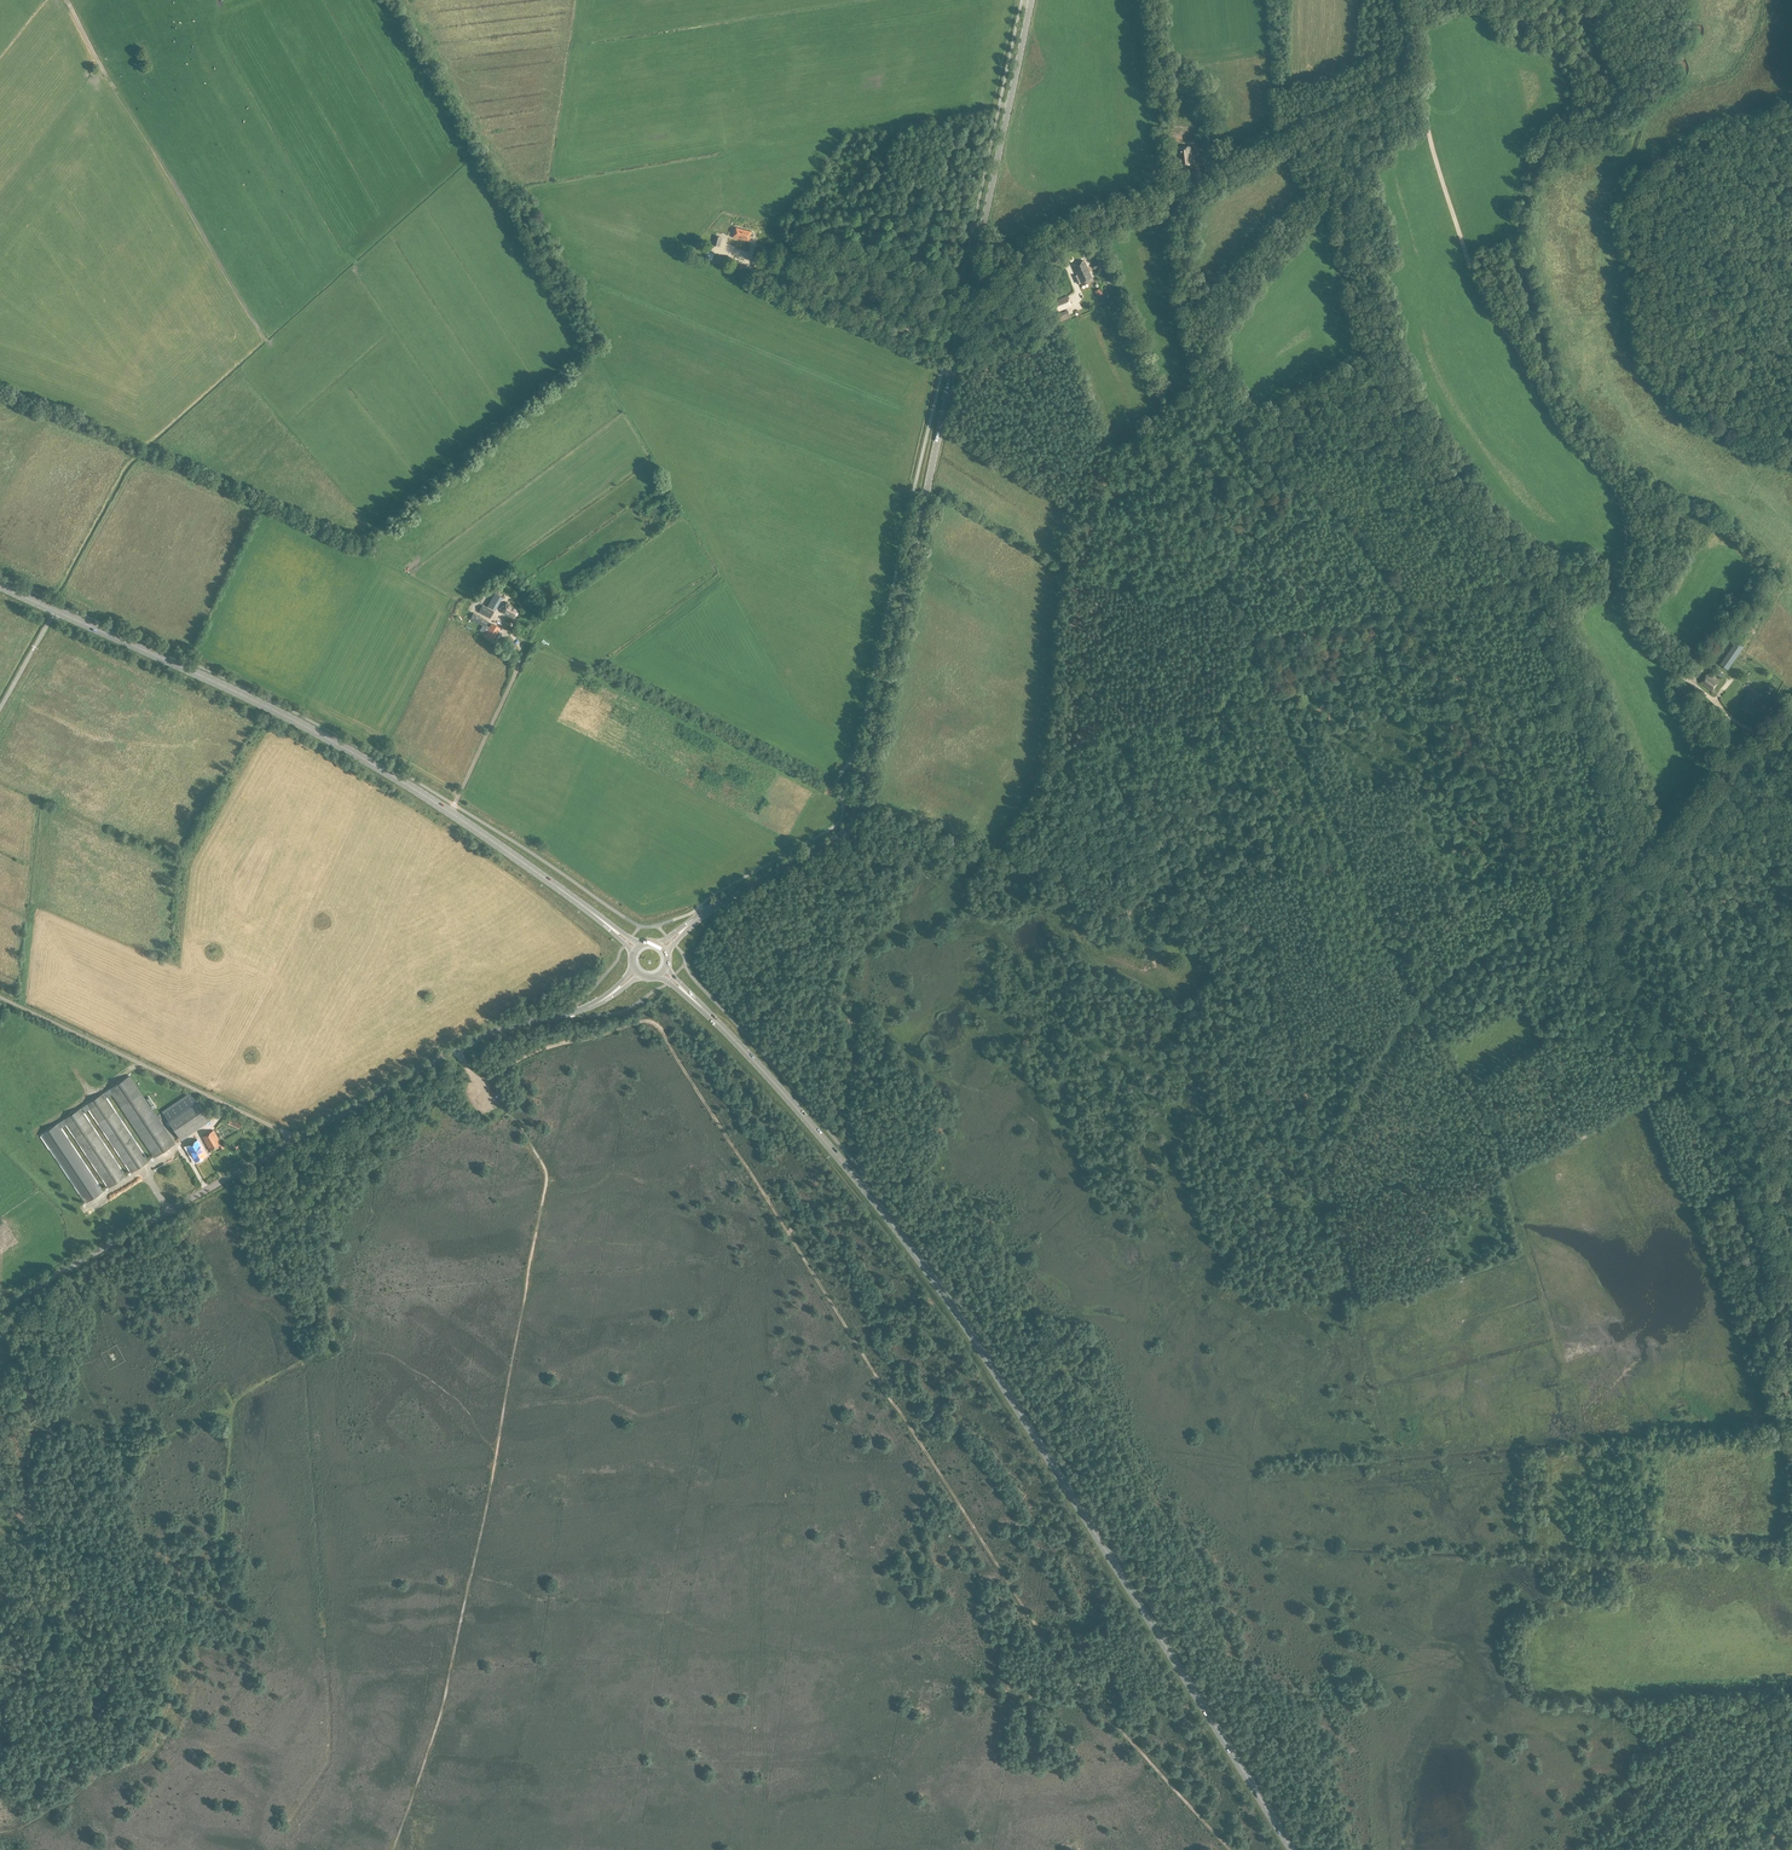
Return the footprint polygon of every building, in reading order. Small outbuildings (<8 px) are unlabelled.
[(103,59),(107,70),(125,64),(121,53),(103,59)] [(1208,132),(1200,134),(1204,150),(1212,148),(1208,132)] [(1191,147),(1176,148),(1178,166),(1193,164),(1191,147)] [(1213,152),(1201,155),(1203,166),(1215,162),(1213,152)] [(741,239),(743,229),(735,227),(732,237),(741,239)] [(752,232),(743,229),(741,239),(749,241),(752,232)] [(715,235),(712,244),(720,246),(722,237),(715,235)] [(706,256),(705,259),(712,261),(714,255),(708,252),(706,256)] [(1077,274),(1073,276),(1077,285),(1092,278),(1084,260),(1073,265),(1077,274)] [(1097,263),(1093,264),(1095,271),(1099,269),(1098,266),(1101,265),(1100,263),(1097,264),(1097,263)] [(1067,295),(1052,301),(1057,312),(1072,306),(1067,295)] [(1067,310),(1058,313),(1061,321),(1070,318),(1067,310)] [(517,579),(514,581),(518,586),(519,585),(520,587),(521,588),(524,586),(522,585),(517,579)] [(494,593),(488,606),(495,610),(502,597),(497,595),(498,591),(495,590),(494,593)] [(507,603),(502,612),(514,618),(519,609),(507,603)] [(482,604),(478,612),(490,618),(494,610),(482,604)] [(488,621),(473,612),(470,619),(482,626),(485,627),(486,626),(488,621)] [(482,626),(480,630),(485,633),(485,634),(492,638),(493,639),(494,638),(495,638),(498,633),(497,632),(500,628),(491,623),(488,627),(486,626),(485,627),(482,626)] [(1736,641),(1726,655),(1735,661),(1744,647),(1736,641)] [(1717,670),(1714,674),(1721,679),(1724,675),(1717,670)] [(1707,673),(1700,683),(1712,692),(1719,682),(1707,673)] [(1750,688),(1739,706),(1752,713),(1763,695),(1750,688)] [(106,1092),(109,1096),(112,1094),(154,1157),(175,1144),(130,1076),(106,1092)] [(83,1107),(86,1111),(89,1109),(132,1173),(148,1162),(106,1098),(109,1096),(106,1092),(83,1107)] [(188,1094),(163,1111),(168,1118),(182,1139),(210,1120),(197,1100),(188,1094)] [(61,1122),(64,1126),(67,1124),(109,1188),(125,1177),(83,1113),(86,1111),(83,1107),(61,1122)] [(231,1116),(228,1123),(239,1128),(242,1121),(231,1116)] [(61,1128),(64,1126),(61,1122),(41,1135),(86,1203),(103,1192),(61,1128)] [(212,1131),(203,1137),(210,1150),(220,1144),(212,1131)] [(198,1140),(186,1146),(195,1161),(206,1155),(198,1140)] [(108,1202),(97,1210),(99,1213),(110,1205),(108,1202)]
